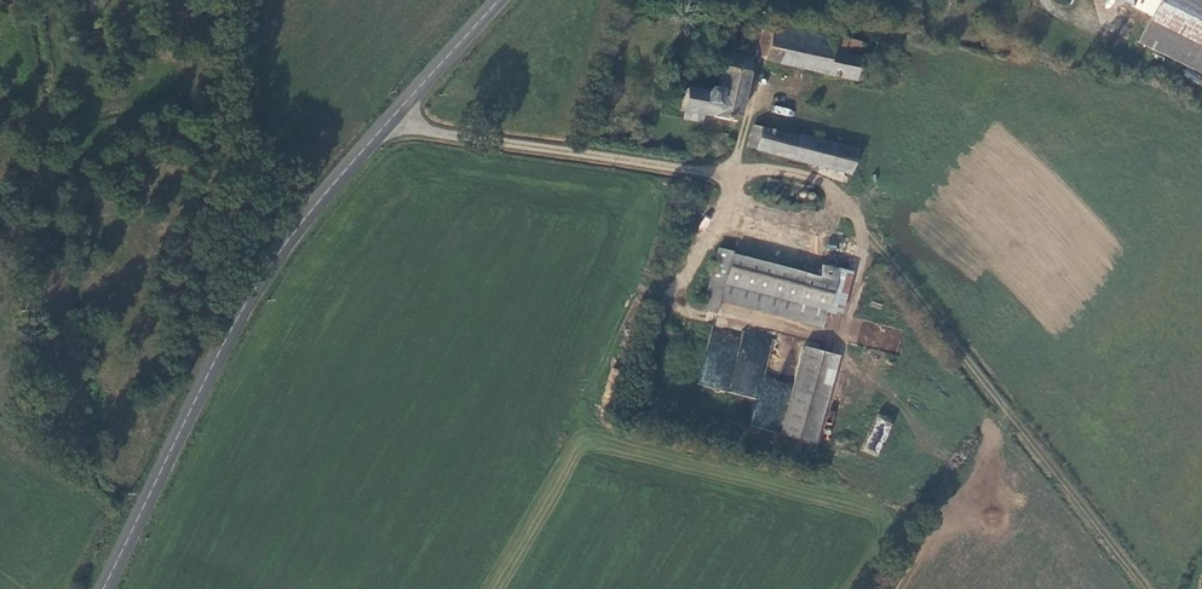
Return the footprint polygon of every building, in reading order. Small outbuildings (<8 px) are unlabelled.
[(1143,22),(1131,47),(1196,82),(1193,90),(1201,95),(1201,14),(1176,0),(1101,0),(1143,22)] [(752,27),(745,60),(851,84),(855,65),(859,50),(829,42),(830,38),(770,26),(768,31),(752,27)] [(700,123),(731,131),(745,60),(719,55),(710,98),(701,96),(696,100),(679,97),(673,119),(678,120),(676,126),(697,131),(700,123)] [(748,134),(742,154),(845,179),(849,155),(795,141),(793,144),(748,134)] [(713,253),(694,313),(708,317),(712,307),(810,337),(817,318),(834,324),(845,285),(821,274),(830,248),(739,221),(728,257),(713,253)] [(793,355),(765,443),(794,451),(802,453),(827,366),(821,366),(793,355)] [(881,454),(891,420),(876,416),(866,450),(881,454)]
